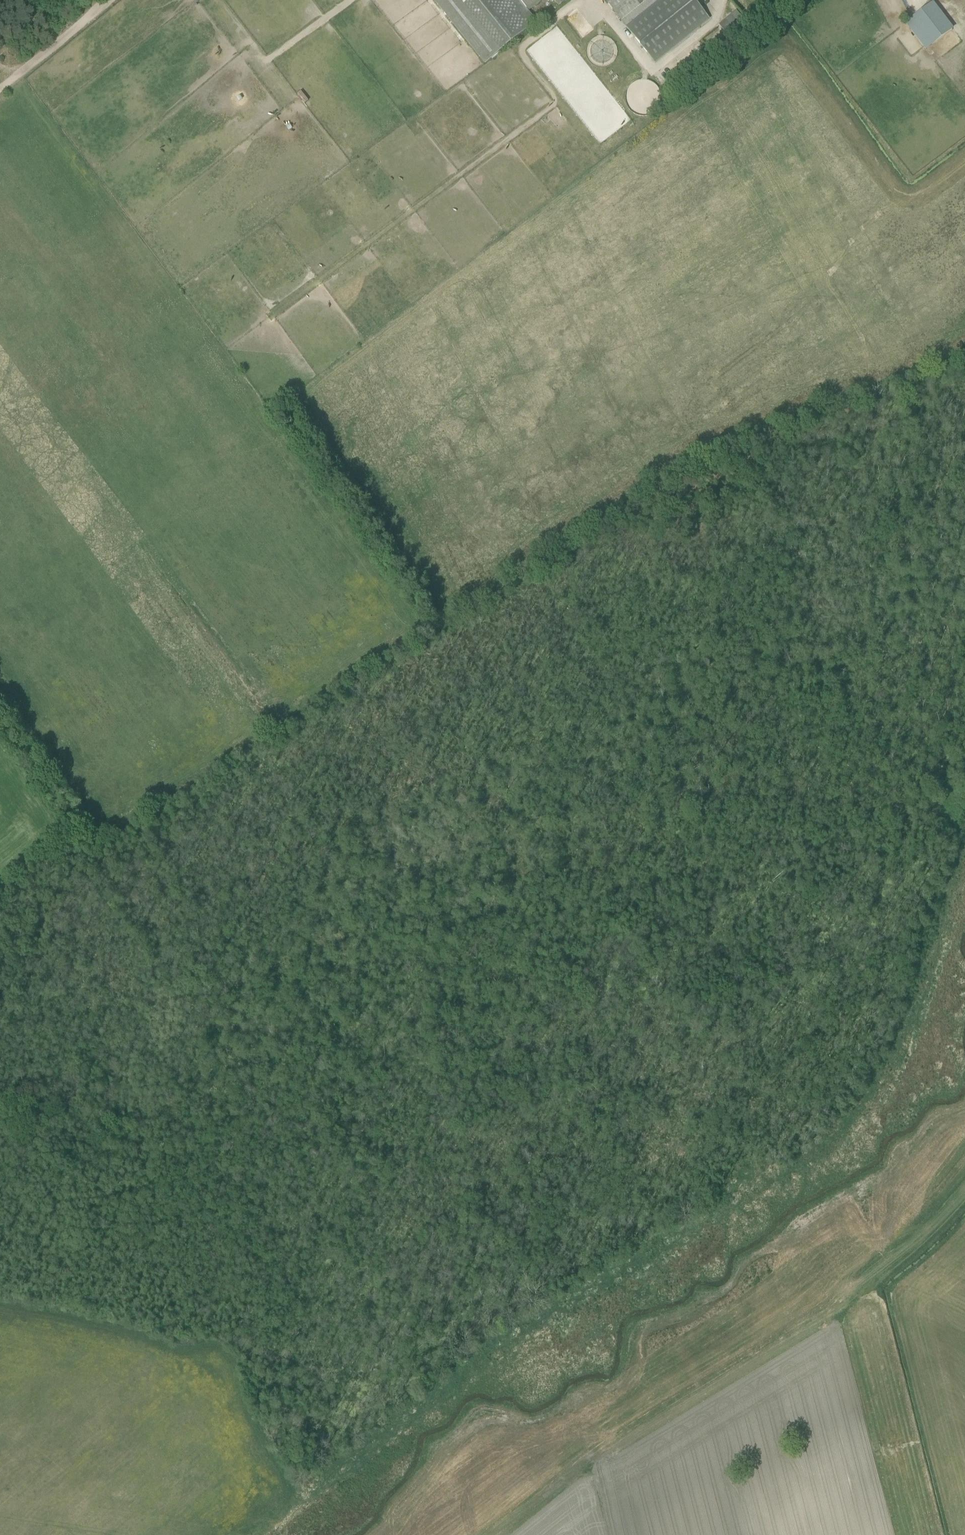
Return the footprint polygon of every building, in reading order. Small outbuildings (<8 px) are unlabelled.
[(486,62),(538,21),(529,10),(541,0),(436,0),(486,62)] [(709,19),(694,0),(605,0),(655,62),(709,19)] [(926,49),(952,28),(932,2),(905,23),(926,49)] [(736,12),(717,28),(722,34),(741,19),(736,12)]
